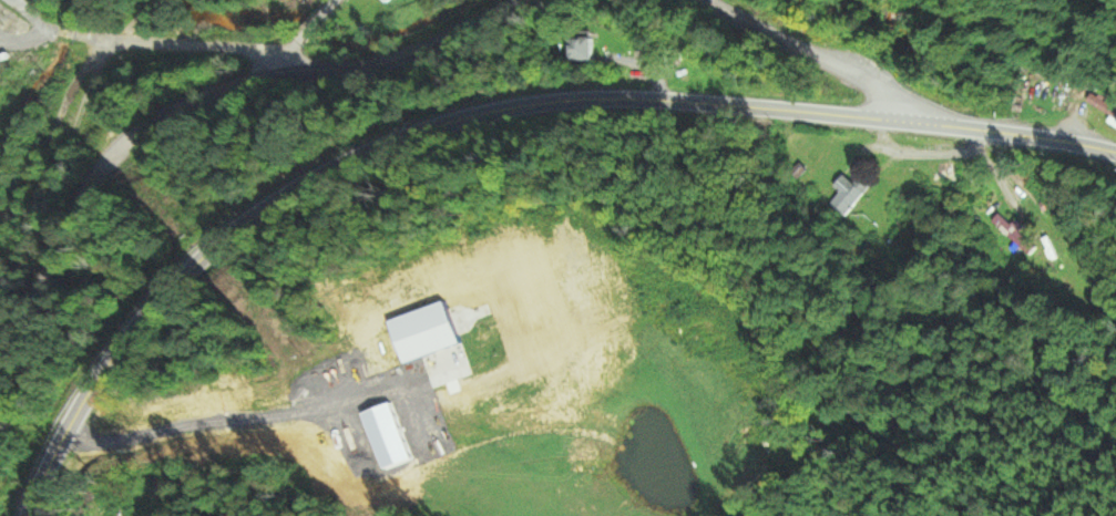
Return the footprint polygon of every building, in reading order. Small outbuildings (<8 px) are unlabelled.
[(946,183),(946,192),(961,192),(961,183),(972,184),(973,162),(934,162),(934,182),(946,183)] [(840,193),(830,204),(843,216),(872,185),(861,175),(853,184),(843,175),(832,186),(840,193)] [(988,222),(1027,255),(1034,246),(1009,225),(995,214),(988,222)]
